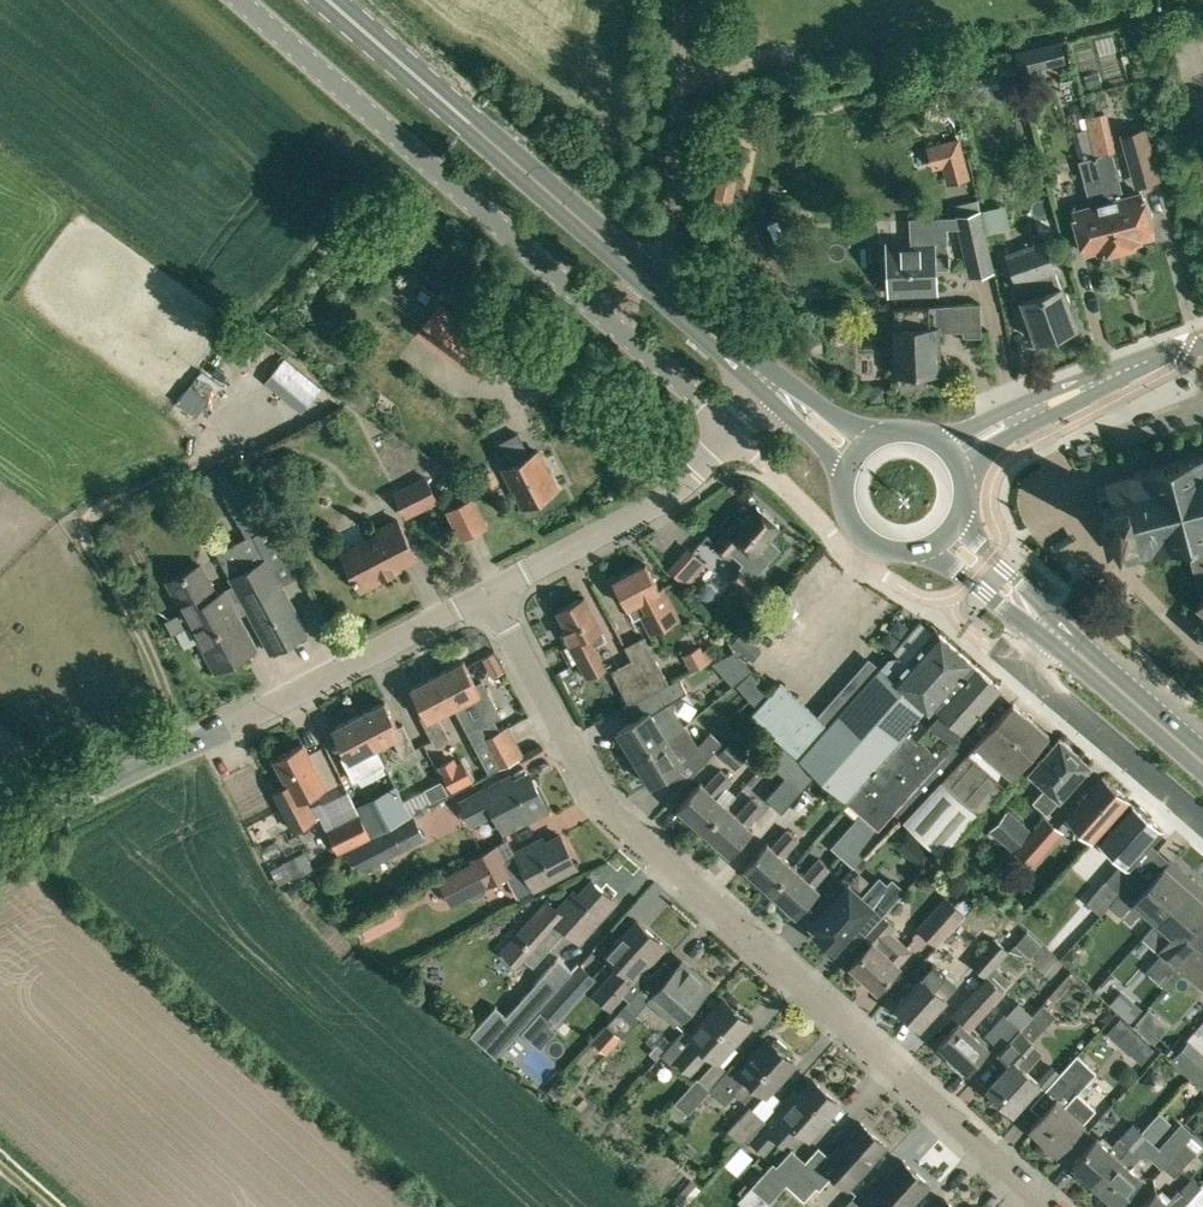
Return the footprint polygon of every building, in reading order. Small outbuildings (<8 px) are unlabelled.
[(1040,66),(1064,61),(1065,60),(1060,42),(1016,52),(1023,80),(1042,76),(1040,66)] [(1095,156),(1088,128),(1078,130),(1080,140),(1077,140),(1082,159),(1079,160),(1091,206),(1073,211),(1083,251),(1098,248),(1099,253),(1120,247),(1095,156)] [(1152,154),(1145,128),(1121,134),(1128,160),(1134,185),(1158,179),(1152,154)] [(1112,151),(1095,156),(1120,247),(1140,242),(1139,237),(1153,233),(1142,192),(1124,197),(1112,151)] [(968,177),(964,158),(943,163),(948,182),(968,177)] [(993,270),(988,245),(980,210),(956,215),(964,250),(970,276),(993,270)] [(911,243),(887,245),(888,253),(884,255),(885,269),(889,272),(890,292),(935,290),(934,269),(949,268),(947,226),(911,228),(911,243)] [(1075,326),(1044,239),(1006,253),(1037,340),(1075,326)] [(501,347),(438,301),(417,329),(479,376),(501,347)] [(981,336),(980,303),(961,303),(963,336),(981,336)] [(894,352),(895,373),(922,372),(924,375),(936,375),(936,372),(939,371),(938,364),(937,327),(946,327),(945,304),(899,306),(901,327),(891,328),(892,352),(894,352)] [(324,384),(286,352),(264,378),(302,410),(324,384)] [(523,362),(507,379),(518,389),(533,372),(523,362)] [(248,395),(263,378),(254,370),(239,386),(248,395)] [(523,505),(557,488),(538,450),(529,455),(518,433),(501,442),(512,463),(503,468),(523,505)] [(1074,447),(1077,453),(1086,448),(1083,443),(1074,447)] [(1202,606),(1202,454),(1191,457),(1190,453),(1188,454),(1189,457),(1153,467),(1152,463),(1150,464),(1151,467),(1134,472),(1134,474),(1123,477),(1122,475),(1120,475),(1120,478),(1108,481),(1107,479),(1105,479),(1106,482),(1096,485),(1109,535),(1114,534),(1115,538),(1121,540),(1125,558),(1128,557),(1128,556),(1140,553),(1140,555),(1143,555),(1142,552),(1154,549),(1154,552),(1171,547),(1172,551),(1174,550),(1175,552),(1188,549),(1201,600),(1198,603),(1202,607),(1202,606)] [(210,469),(218,483),(242,528),(265,515),(217,466),(210,469)] [(439,500),(426,474),(393,491),(407,517),(439,500)] [(462,536),(486,525),(472,496),(448,508),(462,536)] [(732,551),(756,573),(779,547),(768,537),(779,525),(757,505),(743,520),(739,516),(714,544),(728,556),(732,551)] [(382,573),(416,555),(396,519),(377,529),(379,533),(343,552),(355,574),(354,575),(361,589),(384,577),(382,573)] [(235,587),(226,592),(231,601),(190,624),(200,641),(204,639),(219,668),(255,649),(237,614),(247,609),(270,652),(307,632),(253,533),(217,552),(235,587)] [(692,575),(677,561),(671,568),(686,582),(692,575)] [(656,628),(675,618),(646,563),(614,580),(634,619),(648,611),(656,628)] [(748,598),(763,582),(743,563),(728,580),(748,598)] [(231,601),(226,592),(225,592),(224,592),(217,596),(200,565),(168,583),(190,624),(231,601)] [(593,645),(606,639),(600,628),(601,628),(584,596),(558,609),(567,627),(562,629),(586,676),(604,667),(593,645)] [(904,819),(956,762),(946,753),(951,748),(925,725),(935,715),(933,713),(938,707),(961,727),(999,684),(935,628),(904,663),(899,658),(889,658),(881,667),(880,666),(817,738),(807,729),(818,717),(779,682),(750,715),(861,814),(879,829),(895,811),(904,819)] [(760,651),(740,634),(732,643),(752,660),(760,651)] [(649,693),(669,683),(644,636),(625,646),(632,659),(649,693)] [(673,681),(685,674),(708,662),(701,649),(678,661),(681,666),(669,671),(673,681)] [(497,679),(514,671),(504,652),(488,659),(497,679)] [(649,693),(632,659),(611,670),(629,704),(649,693)] [(464,660),(437,674),(454,706),(481,757),(489,772),(521,755),(507,727),(488,737),(482,726),(500,716),(482,681),(476,684),(464,660)] [(454,706),(437,674),(411,687),(424,712),(420,715),(432,739),(438,736),(446,732),(437,715),(454,706)] [(669,683),(649,693),(629,704),(637,718),(618,730),(635,757),(648,748),(666,736),(652,714),(656,712),(663,703),(687,691),(680,678),(669,683)] [(359,715),(376,747),(393,737),(402,755),(416,748),(403,724),(398,726),(385,701),(359,715)] [(1012,701),(956,762),(904,819),(933,845),(942,853),(1016,769),(1017,769),(1048,733),(1012,701)] [(376,747),(359,715),(332,728),(346,754),(341,756),(354,780),(367,773),(358,756),(376,747)] [(666,736),(648,748),(635,757),(651,783),(667,773),(682,786),(726,738),(717,730),(713,734),(711,732),(698,745),(685,724),(666,736)] [(1046,814),(1060,798),(1090,765),(1060,738),(1030,771),(1048,788),(1034,803),(1046,814)] [(747,754),(730,739),(717,753),(735,768),(747,754)] [(305,797),(326,786),(303,744),(275,759),(288,784),(274,791),(294,830),(316,819),(305,797)] [(703,831),(736,794),(725,784),(731,778),(721,769),(706,786),(700,781),(677,807),(703,831)] [(504,830),(546,808),(529,774),(504,787),(501,782),(462,802),(472,821),(493,810),(504,830)] [(1092,837),(1127,797),(1102,775),(1067,815),(1092,837)] [(800,823),(831,789),(816,776),(785,809),(800,823)] [(783,808),(800,791),(787,779),(771,797),(783,808)] [(449,794),(443,782),(426,791),(433,803),(449,794)] [(401,797),(399,798),(393,787),(357,805),(372,835),(408,815),(406,812),(408,811),(401,797)] [(736,794),(703,831),(730,854),(753,829),(747,824),(763,807),(753,798),(747,804),(736,794)] [(1129,866),(1162,828),(1130,800),(1097,837),(1129,866)] [(1012,850),(1030,829),(1007,808),(989,829),(1012,850)] [(338,853),(371,836),(359,813),(326,829),(338,853)] [(879,829),(861,814),(832,846),(855,866),(883,833),(879,829)] [(362,872),(426,839),(413,815),(341,852),(362,872)] [(1031,865),(1061,831),(1045,817),(1015,851),(1031,865)] [(904,819),(889,836),(918,862),(933,845),(904,819)] [(770,891),(793,865),(782,855),(797,838),(788,829),(772,847),(767,842),(744,867),(770,891)] [(464,892),(482,882),(485,888),(506,876),(517,897),(534,888),(534,887),(577,865),(560,834),(538,845),(536,841),(515,852),(517,854),(505,860),(496,845),(470,858),(471,861),(453,871),(464,892)] [(290,875),(309,864),(302,851),(283,861),(290,875)] [(793,865),(770,891),(796,915),(819,889),(814,884),(829,867),(819,858),(804,875),(793,865)] [(1159,923),(1194,883),(1169,861),(1145,889),(1132,878),(1120,893),(1105,880),(1086,902),(1100,914),(1109,904),(1130,923),(1143,909),(1159,923)] [(865,936),(883,916),(881,915),(903,890),(891,879),(886,885),(878,878),(862,897),(848,884),(813,924),(821,931),(818,934),(833,948),(856,922),(865,930),(862,934),(864,935),(865,935),(864,936),(865,936)] [(579,940),(615,900),(591,879),(578,894),(575,891),(544,925),(558,937),(566,928),(579,940)] [(1159,923),(1172,934),(1159,948),(1166,954),(1155,966),(1156,974),(1166,982),(1178,968),(1181,971),(1202,946),(1202,941),(1202,940),(1190,929),(1202,914),(1202,891),(1194,883),(1159,923)] [(966,914),(964,912),(971,905),(963,897),(960,901),(959,900),(955,904),(945,895),(916,927),(937,946),(966,914)] [(883,916),(865,936),(871,942),(851,964),(878,988),(899,964),(898,963),(910,950),(889,931),(894,926),(883,915),(883,916)] [(987,974),(1025,930),(1028,928),(1012,915),(972,961),(987,974)] [(621,995),(665,945),(637,920),(606,954),(620,966),(606,981),(621,995)] [(1181,971),(1202,990),(1202,946),(1181,971)] [(556,991),(581,964),(581,963),(564,948),(539,976),(556,991)] [(603,1050),(617,1034),(618,1035),(637,1015),(636,1014),(648,1000),(675,1025),(709,986),(682,961),(671,973),(661,964),(607,1024),(608,1025),(593,1041),(603,1050)] [(946,996),(956,984),(933,963),(896,1005),(920,1027),(947,997),(946,996)] [(556,991),(541,1008),(541,1009),(521,1031),(533,1042),(553,1019),(556,1022),(596,977),(581,964),(556,991)] [(995,966),(987,974),(985,976),(987,978),(956,1012),(962,1018),(938,1043),(967,1069),(988,1046),(969,1029),(1003,991),(1002,990),(1010,980),(995,966)] [(709,1089),(727,1069),(718,1061),(751,1023),(723,999),(691,1035),(684,1029),(661,1054),(649,1068),(657,1075),(667,1064),(663,1060),(665,1058),(673,1065),(677,1061),(690,1072),(708,1052),(716,1059),(698,1078),(697,1077),(667,1110),(673,1116),(664,1127),(670,1132),(687,1114),(710,1090),(709,1089)] [(1001,1049),(1032,1014),(1018,1001),(1006,1014),(1004,1012),(984,1034),(1001,1049)] [(1032,1014),(1001,1049),(997,1052),(1009,1063),(987,1087),(1012,1111),(1039,1081),(1026,1069),(1042,1051),(1031,1041),(1032,1040),(1031,1039),(1056,1014),(1043,1002),(1032,1014)] [(733,1063),(727,1069),(709,1089),(710,1090),(723,1102),(733,1090),(746,1101),(758,1087),(766,1094),(794,1062),(784,1053),(786,1051),(787,1047),(778,1039),(774,1040),(772,1042),(768,1039),(740,1070),(733,1063)] [(1078,1092),(1096,1071),(1077,1054),(1030,1105),(1041,1115),(1030,1127),(1057,1151),(1095,1108),(1078,1092)] [(808,1138),(840,1104),(813,1080),(769,1128),(784,1142),(797,1128),(808,1138)] [(1193,1081),(1185,1091),(1201,1104),(1202,1101),(1202,1090),(1193,1081)] [(1156,1099),(1149,1107),(1144,1103),(1131,1118),(1144,1129),(1157,1114),(1164,1106),(1156,1099)] [(726,1161),(741,1144),(764,1119),(750,1105),(727,1131),(734,1137),(724,1150),(727,1152),(722,1158),(726,1161)] [(807,1163),(788,1184),(804,1199),(816,1185),(819,1188),(833,1173),(848,1187),(886,1145),(861,1123),(828,1160),(817,1150),(806,1162),(807,1163)] [(1094,1184),(1141,1131),(1133,1124),(1119,1138),(1110,1148),(1097,1136),(1071,1164),(1094,1184)] [(1150,1139),(1141,1131),(1094,1184),(1116,1204),(1142,1176),(1129,1165),(1138,1154),(1137,1153),(1150,1139)] [(1193,1148),(1175,1132),(1153,1157),(1174,1176),(1196,1150),(1193,1148)] [(806,1162),(792,1149),(770,1174),(766,1170),(739,1201),(746,1206),(765,1206),(769,1202),(769,1203),(787,1183),(788,1184),(807,1163),(806,1162)] [(929,1184),(902,1160),(866,1200),(874,1206),(908,1206),(929,1184)] [(1200,1184),(1191,1177),(1178,1192),(1178,1191),(1169,1201),(1155,1189),(1139,1206),(1180,1206),(1200,1184)] [(690,1179),(674,1198),(684,1206),(685,1206),(701,1188),(690,1179)] [(1200,1184),(1180,1206),(1197,1206),(1196,1206),(1202,1198),(1202,1187),(1200,1184)] [(843,1206),(863,1206),(852,1197),(843,1206)] [(945,1198),(937,1206),(954,1206),(945,1198)]
